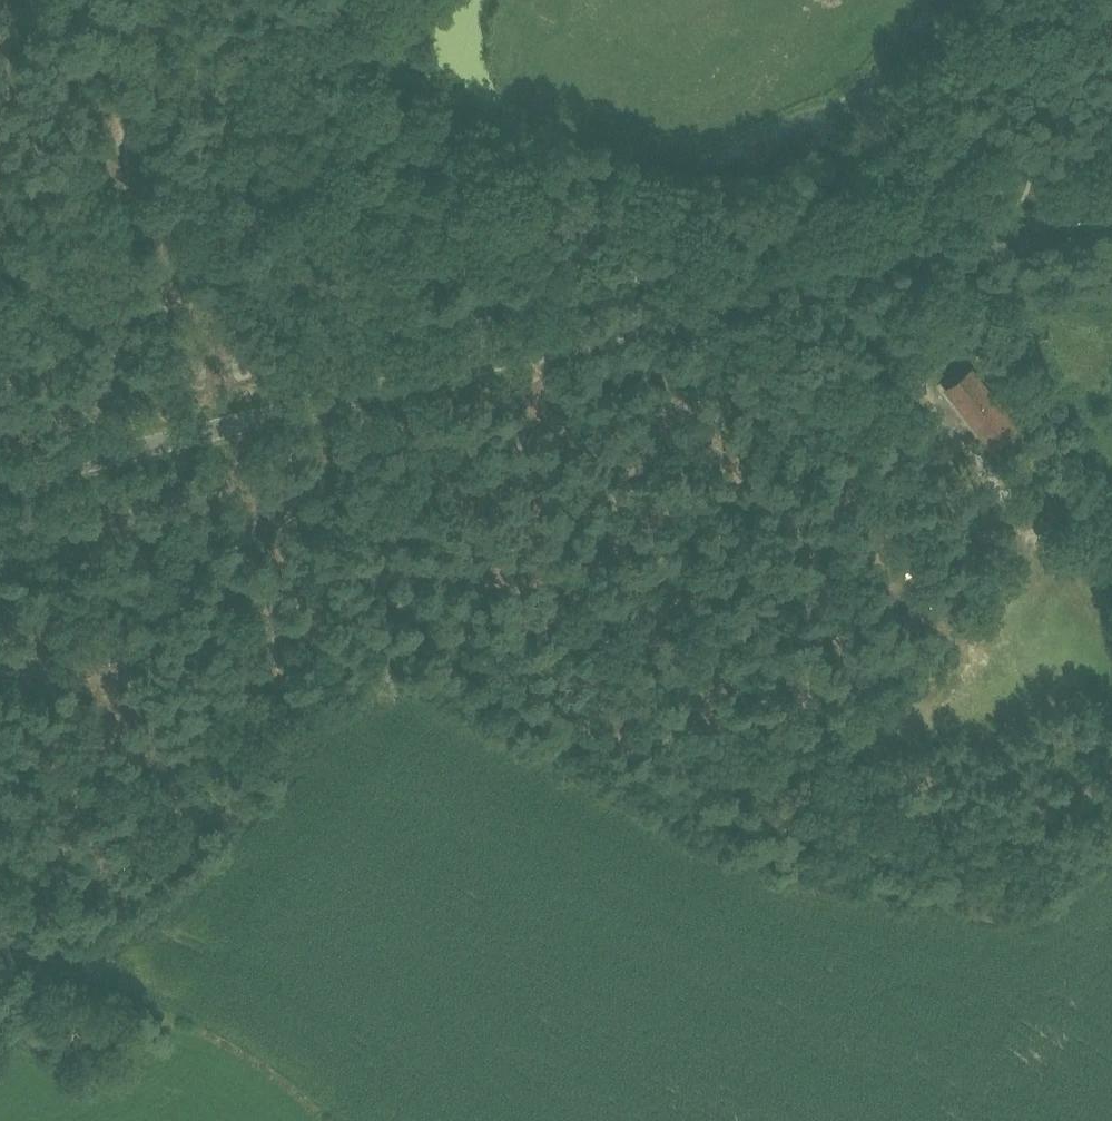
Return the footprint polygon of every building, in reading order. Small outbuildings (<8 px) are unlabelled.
[(1018,430),(970,369),(949,384),(968,408),(963,411),(963,412),(993,449),(1018,430)]
